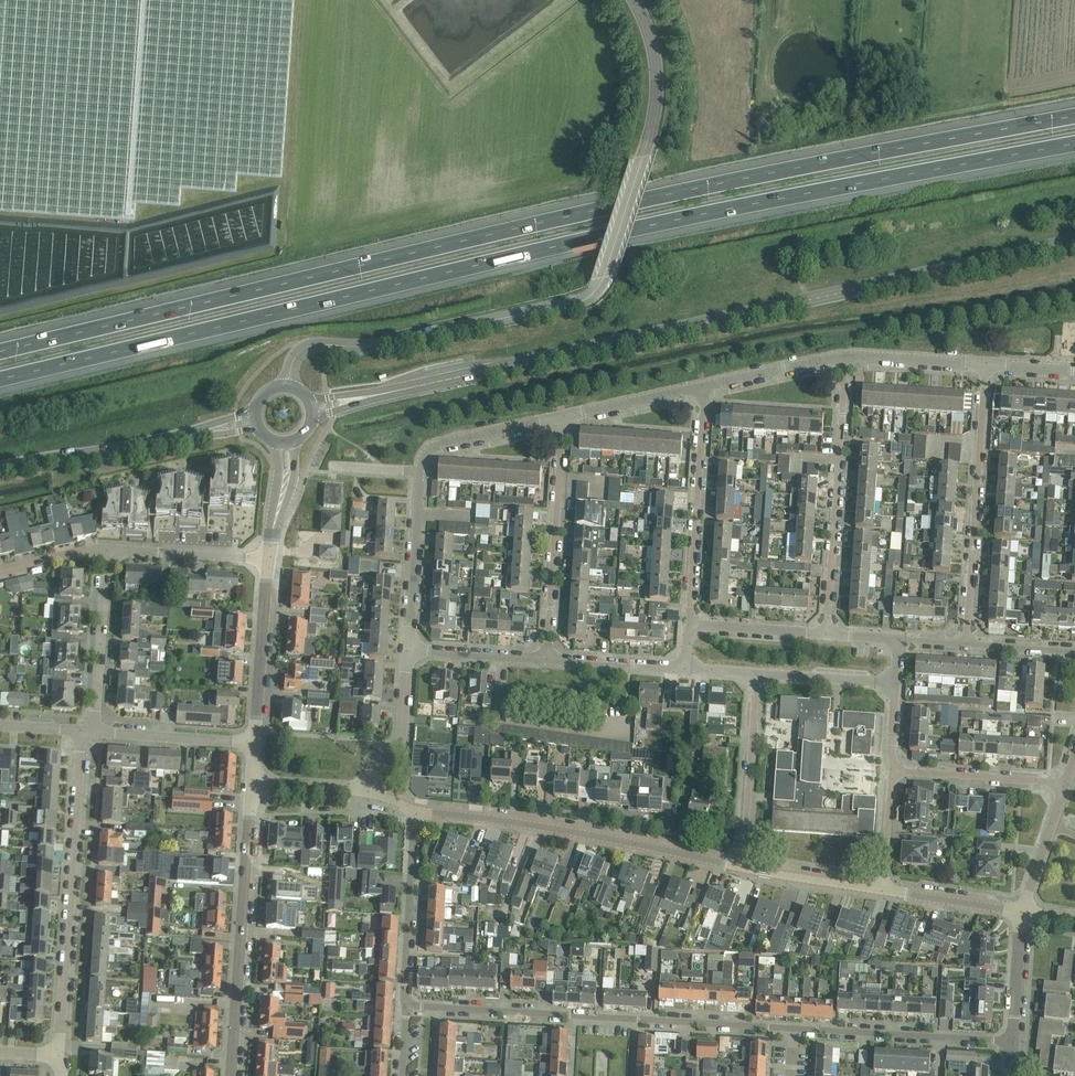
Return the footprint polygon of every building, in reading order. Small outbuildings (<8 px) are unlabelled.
[(134,215),(135,198),(179,201),(180,184),(235,188),(236,170),(281,173),(293,0),(0,0),(0,204),(134,215)] [(868,415),(873,415),(875,388),(863,387),(862,408),(869,408),(868,415)] [(875,388),(873,415),(874,409),(885,409),(886,389),(875,388)] [(885,409),(896,410),(897,389),(886,389),(885,409)] [(896,410),(907,411),(909,390),(897,389),(896,410)] [(920,391),(909,390),(907,411),(919,412),(920,391)] [(919,412),(930,413),(931,392),(920,391),(919,412)] [(1012,418),(1014,391),(1003,391),(1001,411),(999,411),(998,417),(1006,418),(1012,418)] [(1025,392),(1014,391),(1012,418),(1023,419),(1023,413),(1024,413),(1025,392)] [(930,413),(941,413),(943,393),(931,392),(930,413)] [(1025,392),(1024,413),(1035,414),(1037,393),(1025,392)] [(941,413),(953,414),(954,393),(943,393),(941,413)] [(965,394),(954,393),(953,414),(964,415),(965,394)] [(1048,394),(1037,393),(1035,414),(1046,415),(1048,394)] [(1046,415),(1058,415),(1059,395),(1048,394),(1046,415)] [(1070,395),(1059,395),(1058,415),(1069,416),(1070,395)] [(722,408),(721,429),(727,430),(727,438),(732,439),(732,430),(734,409),(722,408)] [(745,410),(734,409),(732,430),(744,431),(745,410)] [(744,431),(755,431),(756,411),(745,410),(744,431)] [(766,432),(768,411),(756,411),(755,431),(755,436),(766,436),(766,432)] [(768,411),(766,432),(777,433),(779,412),(768,411)] [(790,413),(779,412),(777,433),(789,434),(790,413)] [(801,413),(790,413),(789,434),(800,434),(801,413)] [(800,434),(811,435),(812,414),(801,413),(800,434)] [(824,415),(812,414),(811,435),(823,436),(824,415)] [(952,423),(951,429),(951,435),(962,436),(963,424),(952,423)] [(872,439),(872,429),(869,429),(860,429),(860,437),(863,437),(863,439),(872,439)] [(872,439),(883,440),(883,433),(878,433),(878,430),(872,429),(872,439)] [(591,460),(591,451),(593,431),(581,430),(581,437),(573,436),(572,450),(580,450),(579,459),(591,460)] [(593,431),(591,451),(603,452),(604,431),(593,431)] [(604,431),(603,452),(614,453),(615,432),(604,431)] [(615,432),(614,453),(625,454),(626,433),(615,432)] [(1067,443),(1067,437),(1061,436),(1062,432),(1056,432),(1055,443),(1061,443),(1067,443)] [(636,455),(638,434),(626,433),(625,454),(636,455)] [(636,455),(647,455),(649,435),(638,434),(636,455)] [(1010,451),(1010,441),(1011,435),(1011,434),(999,434),(999,444),(998,450),(1010,451)] [(647,455),(659,456),(660,435),(649,435),(647,455)] [(659,456),(670,457),(671,436),(660,435),(659,456)] [(1011,435),(1010,441),(1010,451),(1015,451),(1021,452),(1022,445),(1022,442),(1022,435),(1011,435)] [(683,437),(671,436),(670,457),(669,461),(681,462),(681,458),(683,437)] [(1032,453),(1033,446),(1033,443),(1022,442),(1022,445),(1021,452),(1032,453)] [(891,444),(890,454),(903,455),(904,445),(891,444)] [(903,455),(902,460),(905,461),(911,461),(911,459),(912,448),(912,445),(904,445),(903,455)] [(861,461),(878,462),(891,463),(892,456),(885,455),(885,454),(880,454),(880,455),(878,455),(879,449),(862,447),(861,461)] [(1000,457),(999,471),(1016,472),(1017,458),(1000,457)] [(1059,458),(1051,457),(1050,467),(1058,467),(1059,458)] [(931,477),(957,479),(958,466),(957,466),(957,462),(948,462),(931,460),(930,470),(931,470),(930,477),(931,477)] [(442,482),(450,483),(451,462),(440,461),(439,481),(433,481),(432,497),(441,498),(442,482)] [(860,474),(879,476),(885,476),(885,470),(877,470),(878,462),(861,461),(860,474)] [(463,462),(451,462),(450,483),(461,483),(463,462)] [(474,463),(463,462),(461,483),(473,484),(474,463)] [(473,484),(484,485),(485,464),(474,463),(473,484)] [(485,464),(484,485),(495,486),(497,465),(485,464)] [(761,464),(761,478),(768,479),(769,465),(761,464)] [(508,466),(497,465),(495,486),(506,486),(508,466)] [(720,465),(719,479),(736,480),(737,466),(731,466),(720,465)] [(506,486),(518,487),(519,466),(508,466),(506,486)] [(519,466),(518,487),(529,488),(530,467),(519,466)] [(231,467),(212,471),(214,480),(212,489),(210,489),(209,489),(208,503),(229,504),(229,498),(235,499),(234,504),(255,505),(256,491),(255,491),(255,492),(253,491),(251,482),(254,473),(236,467),(236,468),(235,472),(231,472),(231,468),(231,467)] [(531,467),(529,488),(540,489),(542,468),(531,467)] [(639,478),(635,478),(634,484),(645,485),(646,479),(646,472),(640,471),(639,478)] [(1016,480),(1016,472),(999,471),(998,485),(1023,486),(1021,486),(1021,480),(1016,480)] [(810,482),(810,476),(806,475),(789,474),(783,474),(782,481),(792,481),(791,494),(817,496),(818,483),(810,482)] [(879,476),(860,474),(859,487),(876,489),(877,475),(879,476)] [(931,477),(930,491),(956,492),(957,479),(931,477)] [(177,479),(159,483),(161,492),(158,501),(156,501),(155,500),(155,515),(175,516),(176,510),(181,510),(181,516),(201,517),(202,503),(201,502),(201,503),(199,503),(197,494),(200,485),(182,479),(182,480),(182,484),(177,484),(177,479)] [(736,480),(719,479),(718,492),(735,493),(744,493),(745,487),(735,486),(736,480)] [(1023,486),(998,485),(998,498),(1015,499),(1015,498),(1022,499),(1023,486)] [(340,507),(341,487),(324,486),(323,506),(340,507)] [(1049,486),(1048,486),(1048,487),(1047,499),(1055,499),(1056,486),(1049,486)] [(621,487),(621,491),(621,494),(634,495),(635,488),(621,487)] [(875,502),(876,489),(859,487),(858,501),(875,502)] [(144,506),(147,496),(129,491),(129,492),(128,496),(123,495),(124,491),(105,495),(107,504),(104,513),(103,513),(103,512),(102,512),(101,527),(122,528),(122,522),(127,522),(127,528),(148,529),(149,514),(148,514),(148,515),(146,515),(144,506)] [(956,492),(930,491),(930,496),(938,496),(938,504),(955,506),(956,492)] [(735,493),(718,492),(718,506),(734,507),(735,493)] [(907,503),(915,503),(916,492),(908,492),(907,503)] [(817,496),(791,494),(790,508),(816,510),(817,496)] [(657,495),(656,508),(673,510),(674,496),(657,495)] [(39,527),(43,546),(58,543),(56,537),(62,536),(56,507),(54,498),(47,499),(49,508),(46,509),(49,525),(39,527)] [(1014,512),(1015,499),(998,498),(997,510),(1014,512)] [(352,508),(352,511),(356,511),(356,508),(362,508),(363,501),(353,500),(352,508)] [(620,503),(608,502),(591,501),(590,507),(578,506),(577,524),(592,525),(604,526),(605,509),(620,510),(620,509),(620,503)] [(875,502),(858,501),(857,514),(874,515),(875,502)] [(378,503),(377,517),(394,518),(395,504),(378,503)] [(915,513),(915,503),(907,503),(907,512),(915,513)] [(66,504),(56,507),(62,536),(68,535),(69,540),(96,534),(97,514),(69,520),(66,504)] [(955,506),(938,504),(932,504),(931,517),(937,517),(954,519),(955,506)] [(483,519),(482,525),(489,526),(491,506),(477,505),(476,518),(483,519)] [(14,506),(4,509),(6,517),(16,515),(14,510),(14,506)] [(734,507),(718,506),(717,519),(728,519),(733,520),(734,507)] [(672,522),(673,510),(656,508),(656,515),(645,514),(644,520),(655,521),(672,522)] [(790,521),(797,522),(815,523),(816,510),(790,508),(790,521)] [(997,510),(996,523),(1023,525),(1020,525),(1021,512),(1014,512),(997,510)] [(516,524),(533,526),(534,512),(508,511),(507,524),(516,524)] [(1061,513),(1054,512),(1046,512),(1046,522),(1046,525),(1060,526),(1061,513)] [(23,514),(16,515),(22,545),(28,544),(29,549),(33,548),(43,546),(39,527),(29,529),(26,513),(23,514)] [(873,522),(874,515),(857,514),(856,527),(873,529),(881,529),(881,522),(873,522)] [(0,536),(0,540),(3,555),(13,552),(18,551),(16,546),(22,545),(16,515),(6,517),(6,518),(9,534),(0,536)] [(339,533),(340,516),(323,515),(322,532),(339,533)] [(377,517),(376,530),(393,531),(394,518),(377,517)] [(930,530),(953,532),(957,532),(958,524),(953,524),(954,519),(937,517),(931,517),(929,530),(930,530)] [(907,518),(906,529),(913,529),(913,528),(915,528),(916,521),(914,521),(914,518),(907,518)] [(650,534),(672,536),(672,522),(655,521),(655,527),(645,526),(644,534),(650,534)] [(797,522),(796,535),(814,536),(815,523),(797,522)] [(1022,533),(1023,525),(996,523),(995,537),(1012,538),(1012,532),(1022,533)] [(515,538),(532,539),(533,526),(516,524),(515,538)] [(715,539),(731,540),(732,526),(716,525),(715,539)] [(577,529),(576,543),(604,545),(604,541),(605,541),(605,540),(598,539),(599,531),(577,529)] [(913,529),(906,529),(905,538),(912,539),(913,529)] [(366,539),(360,538),(359,545),(366,546),(366,542),(375,543),(392,544),(393,531),(376,530),(376,537),(366,536),(366,539)] [(930,543),(952,545),(953,532),(930,530),(929,543),(930,543)] [(349,548),(349,533),(341,533),(340,548),(349,548)] [(892,533),(891,542),(901,543),(902,534),(896,534),(892,533)] [(671,549),(672,536),(650,534),(649,541),(654,541),(653,547),(671,549)] [(856,534),(855,547),(871,549),(872,535),(856,534)] [(484,545),(484,552),(491,552),(491,545),(488,545),(488,535),(481,535),(481,545),(484,545)] [(814,536),(796,535),(795,548),(813,549),(814,536)] [(437,550),(453,551),(454,545),(464,546),(464,538),(454,537),(454,538),(438,537),(437,550)] [(532,539),(515,538),(514,551),(531,552),(532,539)] [(731,540),(715,539),(714,552),(730,553),(731,540)] [(1052,539),(1045,539),(1044,552),(1051,552),(1052,539)] [(994,552),(993,557),(1017,559),(1018,554),(1010,553),(1011,541),(997,540),(997,544),(990,543),(989,552),(994,552)] [(1074,554),(1074,541),(1074,540),(1070,540),(1066,540),(1065,545),(1074,546),(1074,554)] [(576,543),(575,556),(597,557),(598,548),(603,548),(604,548),(611,548),(611,542),(605,541),(604,541),(604,545),(576,543)] [(392,544),(375,543),(375,552),(368,552),(368,556),(391,557),(392,544)] [(951,558),(952,545),(930,543),(929,549),(935,549),(934,557),(951,558)] [(1033,560),(1040,561),(1041,543),(1034,543),(1033,560)] [(334,559),(335,548),(321,547),(320,558),(334,559)] [(653,547),(652,561),(670,562),(671,549),(653,547)] [(870,562),(871,549),(855,547),(854,561),(870,562)] [(812,562),(813,549),(795,548),(794,561),(812,562)] [(452,565),(453,551),(437,550),(436,564),(452,565)] [(900,564),(900,551),(894,550),(889,550),(888,563),(893,564),(900,564)] [(530,565),(531,552),(514,551),(513,564),(530,565)] [(740,553),(730,553),(714,552),(713,565),(730,566),(730,560),(740,560),(740,553)] [(1043,555),(1042,565),(1050,566),(1051,555),(1043,555)] [(597,557),(575,556),(574,568),(590,569),(602,570),(603,567),(597,567),(597,557)] [(951,558),(934,557),(933,571),(950,572),(951,558)] [(993,557),(992,570),(1009,572),(1010,559),(1017,559),(993,557)] [(359,566),(379,568),(380,561),(359,560),(359,566)] [(651,574),(669,575),(670,562),(652,561),(651,574)] [(869,575),(870,562),(854,561),(853,574),(869,575)] [(459,568),(466,569),(467,562),(460,562),(460,565),(452,565),(436,564),(435,576),(451,577),(459,578),(459,568)] [(508,576),(508,577),(529,578),(530,565),(513,564),(513,577),(508,576)] [(713,578),(729,579),(730,566),(713,565),(713,578)] [(811,566),(798,565),(797,571),(797,575),(810,576),(811,566)] [(1049,579),(1050,566),(1042,565),(1042,579),(1049,579)] [(379,568),(359,566),(358,573),(379,574),(379,568)] [(1073,567),(1060,566),(1060,573),(1072,574),(1072,581),(1074,581),(1074,567),(1073,567)] [(139,567),(127,567),(126,584),(159,586),(160,569),(145,568),(145,570),(139,570),(139,567)] [(589,583),(590,569),(574,568),(573,582),(584,583),(589,583)] [(184,578),(187,578),(188,571),(171,570),(170,584),(184,585),(184,578)] [(992,570),(992,584),(1008,585),(1009,572),(992,570)] [(62,571),(61,584),(84,586),(85,576),(83,575),(83,573),(62,571)] [(476,578),(475,588),(485,589),(485,585),(491,585),(492,580),(489,579),(486,579),(486,578),(482,578),(483,571),(476,571),(476,578)] [(228,590),(227,593),(236,594),(238,574),(228,573),(228,575),(216,574),(216,573),(207,572),(207,577),(190,576),(189,590),(207,592),(207,589),(228,590)] [(347,573),(333,572),(330,572),(329,579),(346,580),(347,573)] [(668,588),(669,575),(651,574),(651,586),(668,588)] [(853,574),(852,587),(869,588),(869,575),(853,574)] [(936,574),(936,582),(935,603),(933,620),(947,621),(947,620),(958,621),(958,614),(947,613),(948,604),(942,603),(944,582),(946,582),(947,575),(936,574)] [(292,592),(311,594),(317,594),(317,589),(311,589),(312,586),(309,585),(310,576),(293,575),(292,592)] [(31,576),(24,578),(27,591),(34,589),(31,576)] [(435,576),(434,590),(451,591),(451,577),(435,576)] [(528,591),(529,578),(508,577),(507,590),(528,591)] [(21,592),(27,591),(24,578),(18,579),(18,580),(19,586),(21,592)] [(356,594),(363,595),(363,591),(389,593),(390,579),(374,578),(368,578),(368,585),(363,585),(363,587),(357,587),(356,594)] [(728,592),(729,579),(713,578),(712,591),(728,592)] [(5,582),(4,582),(6,588),(15,594),(21,592),(19,586),(18,580),(18,579),(11,581),(5,582)] [(796,593),(795,610),(808,611),(810,588),(816,589),(816,579),(810,579),(810,585),(797,584),(796,593)] [(1048,589),(1049,582),(1035,581),(1034,588),(1044,589),(1048,589)] [(1049,582),(1048,589),(1061,590),(1062,583),(1049,582)] [(991,592),(991,597),(1007,598),(1008,585),(992,584),(987,583),(986,592),(991,592)] [(1074,585),(1074,584),(1064,583),(1064,591),(1066,591),(1066,595),(1074,595),(1074,585)] [(84,596),(84,586),(61,584),(60,592),(55,591),(54,600),(68,601),(69,598),(81,599),(81,596),(84,596)] [(573,586),(572,599),(588,600),(589,587),(573,586)] [(667,601),(668,588),(651,586),(646,586),(645,600),(667,601)] [(868,595),(869,588),(852,587),(851,600),(868,601),(875,602),(875,596),(868,595)] [(492,589),(485,589),(475,588),(474,598),(484,598),(491,599),(492,589)] [(159,590),(158,604),(166,604),(167,591),(159,590)] [(450,604),(451,591),(434,590),(434,594),(431,594),(430,602),(433,603),(450,604)] [(755,607),(768,608),(769,591),(756,590),(755,607)] [(389,605),(389,593),(363,591),(363,595),(363,604),(389,605)] [(728,592),(712,591),(711,604),(727,606),(728,595),(728,592)] [(768,608),(782,609),(783,592),(769,591),(768,608)] [(311,594),(292,592),(291,608),(308,609),(308,601),(311,601),(311,594)] [(783,592),(782,609),(795,610),(796,593),(783,592)] [(907,618),(908,601),(908,595),(902,595),(902,601),(894,600),(893,617),(907,618)] [(1006,611),(1007,598),(991,597),(990,609),(1006,611)] [(177,607),(182,607),(194,609),(201,609),(201,601),(178,598),(177,607)] [(624,601),(623,608),(630,608),(631,602),(633,602),(633,599),(628,598),(627,602),(624,601)] [(572,599),(571,612),(587,613),(588,600),(572,599)] [(54,600),(53,620),(82,622),(83,611),(80,611),(80,608),(68,608),(68,601),(54,600)] [(867,609),(868,601),(851,600),(850,614),(874,616),(875,609),(867,609)] [(908,601),(907,618),(920,619),(921,602),(908,601)] [(1019,611),(1030,612),(1030,602),(1020,601),(1019,611)] [(166,604),(158,604),(141,602),(140,608),(124,607),(123,623),(139,624),(139,615),(148,616),(148,617),(167,619),(167,612),(168,604),(166,604)] [(891,602),(885,602),(878,602),(878,610),(884,610),(884,616),(890,617),(891,602)] [(933,620),(935,603),(921,602),(920,619),(933,620)] [(1045,628),(1047,611),(1047,603),(1034,602),(1032,627),(1045,628)] [(456,604),(450,604),(433,603),(432,616),(449,617),(455,617),(456,604)] [(1068,612),(1060,612),(1059,629),(1072,630),(1073,612),(1074,604),(1068,603),(1068,612)] [(388,619),(389,605),(363,604),(362,612),(371,613),(371,618),(388,619)] [(657,604),(656,610),(656,612),(666,612),(666,604),(657,604)] [(607,605),(600,605),(599,614),(613,615),(613,606),(607,605)] [(194,609),(182,607),(182,618),(195,619),(195,616),(205,617),(206,610),(201,609),(194,609)] [(311,609),(310,616),(327,618),(328,610),(311,609)] [(507,609),(500,609),(498,634),(512,635),(513,619),(507,618),(507,609)] [(1006,611),(990,609),(989,624),(988,634),(1004,635),(1004,625),(1005,625),(1006,619),(1017,620),(1017,626),(1029,626),(1030,612),(1019,611),(1018,611),(1018,612),(1006,611)] [(486,616),(485,633),(498,634),(500,611),(487,610),(486,616)] [(1047,611),(1045,628),(1059,629),(1060,612),(1047,611)] [(595,627),(596,623),(596,619),(587,619),(587,613),(571,612),(570,625),(586,626),(595,627)] [(472,632),(485,633),(486,616),(473,615),(473,621),(472,632)] [(630,618),(630,616),(625,615),(625,626),(624,643),(630,643),(630,646),(637,646),(637,644),(638,627),(639,627),(639,618),(630,618)] [(326,625),(327,618),(310,616),(309,624),(326,625)] [(455,617),(449,617),(432,616),(431,629),(456,631),(457,617),(455,617)] [(637,644),(650,644),(651,628),(645,627),(646,616),(639,616),(639,618),(639,627),(638,627),(637,644)] [(227,625),(227,634),(244,635),(245,618),(228,617),(221,617),(221,625),(227,625)] [(364,630),(370,631),(387,632),(388,619),(371,618),(371,624),(365,623),(364,630)] [(526,619),(513,619),(512,635),(525,636),(526,619)] [(82,622),(53,620),(51,639),(66,640),(66,633),(78,634),(78,632),(81,632),(82,622)] [(289,621),(287,638),(306,640),(306,635),(315,636),(316,624),(309,624),(307,624),(307,623),(300,622),(289,621)] [(138,631),(139,624),(123,623),(122,639),(137,640),(137,639),(146,640),(147,631),(138,631)] [(151,646),(165,646),(167,626),(160,625),(159,637),(151,636),(151,646)] [(586,626),(570,625),(569,639),(585,640),(586,626)] [(611,642),(624,643),(625,626),(612,625),(611,642)] [(651,628),(650,644),(664,645),(665,629),(651,628)] [(386,645),(387,632),(370,631),(369,644),(386,645)] [(243,652),(244,635),(227,634),(216,633),(215,642),(226,642),(225,651),(243,652)] [(46,638),(45,644),(51,645),(50,658),(55,658),(79,660),(79,659),(80,650),(79,650),(77,650),(77,647),(69,646),(69,640),(67,640),(66,640),(51,639),(46,638)] [(304,657),(306,640),(287,638),(286,655),(289,656),(288,658),(290,659),(299,660),(301,659),(301,656),(304,657)] [(385,659),(386,645),(369,644),(368,657),(385,659)] [(135,671),(150,672),(164,673),(164,664),(151,663),(151,658),(136,657),(137,648),(121,647),(120,663),(135,664),(135,671)] [(193,647),(193,655),(217,657),(218,649),(193,647)] [(43,670),(43,677),(63,678),(63,672),(75,673),(76,670),(78,670),(79,660),(55,658),(50,658),(44,657),(43,670)] [(311,657),(310,669),(319,669),(334,670),(334,669),(340,670),(341,660),(335,659),(311,657)] [(232,658),(221,658),(220,658),(219,672),(219,685),(226,686),(240,687),(242,666),(232,665),(232,658)] [(1022,680),(1045,681),(1046,668),(1043,668),(1044,659),(1029,658),(1029,660),(1033,660),(1032,667),(1023,666),(1022,680)] [(365,682),(381,684),(382,667),(366,666),(357,666),(358,660),(342,659),(341,670),(355,671),(354,673),(365,674),(365,682)] [(916,676),(929,677),(930,660),(917,659),(916,676)] [(943,660),(930,660),(929,677),(942,678),(943,660)] [(957,661),(943,660),(942,678),(956,679),(957,661)] [(970,662),(957,661),(956,679),(955,685),(968,686),(969,680),(970,662)] [(969,680),(982,681),(983,663),(970,662),(969,680)] [(997,664),(983,663),(982,681),(996,681),(997,664)] [(999,678),(1005,679),(1013,680),(1021,680),(1021,678),(1013,677),(1014,666),(1006,665),(1000,664),(999,678)] [(17,666),(17,675),(25,675),(25,666),(17,666)] [(319,669),(310,669),(288,667),(287,677),(285,676),(284,690),(300,691),(301,681),(320,682),(321,681),(320,680),(318,680),(319,669)] [(135,671),(134,678),(135,679),(149,680),(150,672),(135,671)] [(433,678),(433,686),(435,686),(435,693),(434,702),(445,703),(445,700),(457,700),(457,687),(451,687),(451,682),(452,675),(436,674),(435,678),(433,678)] [(491,708),(493,687),(486,687),(487,677),(471,676),(470,696),(483,697),(482,707),(491,708)] [(47,696),(52,696),(76,698),(77,688),(74,688),(75,685),(62,684),(63,678),(43,677),(42,685),(47,685),(47,696)] [(119,677),(118,692),(150,695),(151,688),(134,687),(135,679),(134,678),(119,677)] [(1020,693),(1027,693),(1044,694),(1045,681),(1022,680),(1021,680),(1020,693)] [(380,700),(381,684),(365,682),(364,691),(353,690),(353,694),(340,693),(340,703),(357,704),(358,699),(380,700)] [(928,684),(928,688),(927,702),(941,703),(941,697),(942,684),(928,684)] [(648,708),(647,719),(646,729),(661,730),(663,705),(658,704),(659,687),(641,686),(640,708),(648,708)] [(927,702),(928,688),(916,687),(915,701),(927,702)] [(680,732),(697,733),(698,722),(699,705),(693,705),(693,701),(694,690),(678,688),(677,694),(671,694),(670,704),(685,705),(685,711),(691,712),(690,724),(681,723),(680,732)] [(954,704),(967,705),(968,698),(962,698),(963,689),(955,689),(954,697),(954,704)] [(710,691),(709,706),(709,712),(725,713),(727,692),(710,691)] [(998,691),(997,703),(1011,704),(1011,703),(1011,692),(1004,692),(998,691)] [(150,695),(118,692),(117,707),(133,709),(133,700),(151,701),(151,710),(160,711),(161,696),(150,695)] [(1044,694),(1027,693),(1026,707),(1043,708),(1044,694)] [(208,708),(235,709),(239,710),(240,696),(216,695),(209,695),(208,705),(208,708)] [(76,698),(52,696),(52,709),(73,711),(73,708),(76,708),(76,698)] [(798,751),(823,753),(823,745),(822,745),(822,741),(827,742),(828,721),(829,710),(828,710),(828,704),(831,704),(831,703),(830,702),(830,700),(829,700),(827,699),(826,699),(825,699),(824,700),(823,701),(782,698),(781,707),(776,707),(775,720),(796,722),(797,720),(800,720),(798,751)] [(329,708),(329,700),(307,699),(306,707),(329,708)] [(176,723),(205,725),(206,708),(202,707),(203,704),(192,703),(191,706),(177,705),(176,723)] [(340,703),(339,710),(354,711),(354,717),(354,718),(362,719),(362,726),(378,727),(379,711),(363,710),(359,710),(360,705),(357,704),(340,703)] [(997,705),(997,711),(1009,712),(1010,712),(1011,704),(997,703),(997,705)] [(302,714),(303,705),(284,704),(283,713),(281,714),(281,718),(283,720),(283,722),(289,722),(289,729),(306,730),(307,723),(304,723),(305,714),(302,714)] [(457,704),(450,704),(449,716),(456,716),(457,704)] [(942,713),(958,714),(959,707),(942,706),(937,706),(937,713),(942,713)] [(235,709),(208,708),(206,708),(205,725),(233,727),(235,709)] [(912,725),(928,726),(929,712),(924,711),(913,711),(912,725)] [(851,755),(859,756),(870,756),(872,732),(874,732),(876,716),(844,713),(842,730),(853,731),(851,755)] [(941,727),(951,727),(957,728),(958,714),(942,713),(941,727)] [(988,715),(975,714),(975,720),(983,720),(982,732),(981,732),(981,739),(974,739),(972,755),(986,756),(987,740),(987,732),(988,721),(988,715)] [(1042,719),(1028,718),(1028,724),(1027,727),(1040,728),(1041,725),(1042,719)] [(912,725),(911,737),(927,739),(928,726),(912,725)] [(709,726),(708,734),(713,735),(716,735),(724,735),(725,727),(714,726),(709,726)] [(475,728),(474,743),(490,744),(491,729),(475,728)] [(959,754),(972,755),(974,739),(974,731),(968,730),(968,738),(960,738),(959,754)] [(927,739),(911,737),(910,751),(927,752),(927,750),(936,751),(937,739),(927,739)] [(1027,742),(1026,742),(1025,759),(1039,760),(1040,738),(1027,737),(1027,742)] [(956,741),(950,740),(941,740),(940,753),(955,754),(956,741)] [(986,756),(999,757),(1000,741),(987,740),(986,756)] [(999,757),(1012,758),(1013,741),(1000,741),(999,757)] [(1026,742),(1013,741),(1012,758),(1025,759),(1026,742)] [(643,745),(634,744),(633,750),(632,755),(632,758),(642,758),(643,751),(643,745)] [(414,745),(412,764),(430,766),(429,779),(446,781),(449,755),(435,754),(435,747),(414,745)] [(727,749),(716,749),(705,748),(703,769),(725,770),(727,749)] [(122,768),(124,751),(108,750),(107,767),(122,768)] [(124,751),(122,768),(137,770),(139,752),(124,751)] [(658,793),(651,792),(650,812),(662,812),(663,804),(672,804),(673,781),(671,781),(671,769),(675,769),(675,760),(676,753),(654,751),(654,758),(670,760),(669,768),(666,768),(666,780),(659,780),(659,783),(658,793)] [(820,785),(823,753),(798,751),(798,754),(778,753),(775,793),(777,793),(776,802),(774,801),(774,802),(777,802),(776,812),(773,812),(772,831),(874,838),(876,799),(843,797),(841,811),(822,810),(823,796),(826,797),(823,790),(819,789),(819,785),(820,785)] [(15,778),(16,767),(9,767),(10,753),(0,752),(0,771),(3,771),(2,784),(7,785),(6,795),(14,796),(16,783),(15,783),(15,778)] [(156,778),(163,778),(164,754),(149,753),(148,770),(157,771),(156,778)] [(164,754),(163,778),(163,771),(178,772),(179,755),(164,754)] [(520,775),(521,764),(522,755),(505,754),(505,764),(494,763),(493,771),(492,782),(510,783),(511,774),(520,775)] [(24,768),(44,770),(59,771),(61,756),(45,755),(45,763),(38,762),(38,764),(25,763),(25,764),(21,764),(21,768),(24,768)] [(461,756),(459,781),(480,782),(482,757),(461,756)] [(220,774),(234,775),(235,758),(221,757),(220,774)] [(185,772),(193,773),(194,759),(186,759),(185,772)] [(590,762),(590,773),(588,789),(597,790),(596,803),(609,804),(610,785),(611,768),(596,767),(596,762),(590,762)] [(195,764),(194,771),(204,772),(205,765),(195,764)] [(546,784),(547,784),(548,765),(534,764),(533,769),(526,769),(525,789),(537,789),(538,781),(546,781),(546,784)] [(548,765),(547,784),(555,784),(554,796),(567,797),(569,768),(562,768),(548,767),(548,765)] [(569,768),(567,797),(578,798),(579,798),(580,789),(588,789),(590,773),(589,773),(580,772),(581,769),(569,768)] [(43,785),(58,786),(59,771),(44,770),(44,778),(37,777),(37,779),(28,778),(28,784),(43,785)] [(135,773),(134,787),(141,788),(142,774),(135,773)] [(150,774),(142,774),(141,788),(146,793),(147,794),(152,794),(152,789),(149,789),(149,788),(150,774)] [(234,775),(220,774),(213,774),(212,792),(233,793),(234,775)] [(621,796),(630,797),(632,776),(618,775),(617,780),(616,785),(610,785),(609,804),(621,805),(621,796)] [(650,812),(651,792),(652,777),(632,776),(630,797),(638,797),(638,811),(650,812)] [(120,787),(121,779),(107,778),(106,786),(120,787)] [(908,793),(906,809),(929,810),(929,803),(933,803),(934,784),(914,783),(913,794),(908,793)] [(57,801),(58,786),(43,785),(43,793),(36,792),(36,793),(18,792),(17,798),(36,800),(57,801)] [(127,787),(127,794),(127,795),(141,796),(146,793),(141,788),(134,787),(127,787)] [(184,790),(184,798),(209,800),(210,790),(184,788),(184,790)] [(173,790),(173,797),(184,798),(184,790),(177,790),(173,790)] [(698,819),(707,821),(710,803),(701,802),(703,793),(693,791),(689,814),(698,816),(698,819)] [(127,809),(127,795),(127,794),(122,794),(104,793),(103,808),(127,809)] [(955,812),(955,807),(956,797),(945,796),(944,811),(955,812)] [(173,797),(172,809),(211,811),(212,800),(209,800),(184,798),(173,797)] [(970,798),(956,797),(955,807),(969,808),(969,812),(975,812),(975,809),(991,810),(989,832),(1002,833),(1004,800),(970,798)] [(18,813),(34,814),(56,816),(57,801),(36,800),(35,807),(18,806),(18,813)] [(127,809),(103,808),(102,823),(126,824),(126,823),(128,823),(128,817),(129,809),(127,809)] [(216,830),(230,831),(231,810),(223,809),(223,816),(217,815),(216,830)] [(928,819),(929,810),(906,809),(905,824),(913,825),(912,831),(923,832),(931,833),(932,819),(928,819)] [(16,828),(16,812),(2,812),(2,828),(16,828)] [(55,831),(56,816),(34,814),(33,829),(55,831)] [(126,823),(126,824),(126,831),(152,833),(153,824),(128,823),(126,823)] [(269,827),(268,838),(302,840),(302,839),(300,838),(301,829),(269,827)] [(336,835),(330,835),(331,848),(337,848),(337,845),(344,845),(344,854),(351,854),(352,846),(352,828),(345,828),(345,827),(338,827),(338,828),(336,829),(336,835)] [(229,852),(230,831),(216,830),(215,842),(208,842),(208,850),(229,852)] [(302,842),(301,851),(300,867),(308,868),(309,851),(321,852),(322,830),(310,830),(309,843),(302,842)] [(186,832),(185,840),(198,841),(199,836),(199,833),(186,832)] [(38,849),(53,850),(54,834),(39,833),(38,842),(31,841),(31,843),(23,842),(23,848),(38,849)] [(446,878),(448,871),(460,840),(450,836),(444,834),(439,845),(437,845),(434,854),(447,859),(443,870),(441,876),(446,878)] [(100,835),(99,849),(121,851),(122,837),(115,836),(100,835)] [(381,841),(380,848),(358,847),(358,857),(357,870),(373,871),(374,865),(393,866),(394,847),(396,847),(396,836),(389,835),(389,842),(381,841)] [(302,840),(268,838),(268,849),(301,851),(302,842),(302,840)] [(903,864),(927,866),(928,853),(936,854),(937,839),(919,838),(919,846),(904,845),(903,864)] [(1000,851),(1001,840),(979,839),(978,850),(980,850),(980,857),(979,857),(977,876),(998,878),(1000,859),(999,859),(999,851),(1000,851)] [(460,840),(448,871),(452,873),(457,875),(461,864),(465,854),(469,843),(460,840)] [(488,879),(493,880),(505,848),(495,845),(490,857),(478,853),(473,867),(470,875),(470,876),(467,886),(476,887),(479,879),(480,879),(485,865),(487,866),(492,868),(488,879)] [(470,847),(464,864),(473,867),(478,853),(479,851),(470,847)] [(514,852),(505,848),(493,880),(497,882),(501,871),(505,872),(502,881),(503,881),(502,884),(509,885),(511,885),(517,868),(509,865),(514,852)] [(38,849),(37,864),(52,865),(53,850),(38,849)] [(114,865),(122,865),(123,851),(121,851),(99,849),(98,865),(113,866),(114,865)] [(150,879),(162,880),(163,853),(151,853),(150,863),(150,874),(149,879),(150,879)] [(533,887),(527,902),(532,903),(538,888),(550,857),(539,853),(536,861),(536,863),(532,874),(530,879),(531,879),(535,881),(533,887)] [(580,901),(581,901),(584,892),(596,860),(581,854),(576,870),(580,872),(578,877),(584,879),(579,890),(578,890),(575,899),(576,899),(574,904),(578,906),(580,901)] [(343,856),(342,869),(346,869),(357,870),(358,857),(343,856)] [(558,860),(550,857),(538,888),(542,890),(558,896),(564,881),(568,870),(557,865),(558,860)] [(228,862),(217,861),(185,859),(184,870),(178,869),(177,882),(207,884),(218,884),(219,880),(226,880),(228,862)] [(596,860),(584,892),(586,893),(588,893),(590,886),(592,882),(597,884),(598,884),(609,888),(611,883),(612,880),(605,877),(606,875),(610,865),(596,860)] [(137,862),(136,873),(137,873),(150,874),(150,863),(146,863),(143,862),(137,862)] [(51,879),(52,865),(37,864),(36,871),(21,870),(21,878),(51,879)] [(623,901),(627,903),(628,903),(640,869),(631,865),(630,868),(625,866),(619,882),(624,884),(622,888),(627,890),(623,901)] [(345,880),(345,870),(330,869),(328,904),(344,905),(345,880)] [(345,870),(345,880),(356,881),(357,870),(346,869),(345,870)] [(649,872),(640,869),(628,903),(627,903),(624,911),(629,912),(635,895),(644,898),(637,916),(646,919),(650,906),(644,903),(649,890),(648,890),(653,877),(648,875),(649,872)] [(569,891),(577,873),(569,870),(562,888),(569,891)] [(375,889),(376,874),(362,873),(360,897),(380,898),(379,913),(394,913),(395,890),(375,889)] [(952,873),(951,881),(960,883),(952,873)] [(523,900),(531,879),(530,879),(522,875),(514,896),(523,900)] [(97,891),(112,892),(112,883),(119,884),(119,878),(112,877),(98,876),(97,891)] [(10,877),(0,877),(0,892),(9,893),(10,877)] [(273,877),(271,900),(281,901),(286,901),(294,901),(300,902),(320,903),(321,889),(301,888),(284,887),(285,880),(285,878),(283,877),(273,877)] [(50,895),(51,879),(21,878),(36,879),(35,886),(20,885),(20,893),(50,895)] [(149,884),(149,888),(162,889),(167,890),(168,881),(162,880),(150,879),(149,884)] [(666,914),(671,915),(683,883),(673,880),(669,890),(665,901),(662,899),(657,914),(650,911),(645,926),(653,929),(661,909),(667,911),(666,914)] [(609,888),(602,906),(600,910),(609,914),(611,908),(607,907),(610,900),(612,901),(618,886),(611,883),(609,888)] [(683,883),(671,915),(675,917),(677,912),(683,914),(678,928),(688,932),(696,913),(698,908),(699,903),(703,892),(695,889),(691,899),(688,898),(692,887),(683,883)] [(509,885),(502,884),(501,884),(501,895),(502,895),(508,895),(509,885)] [(161,899),(162,889),(149,888),(149,894),(148,905),(147,909),(161,910),(161,899)] [(430,888),(430,904),(445,905),(447,889),(430,888)] [(488,904),(488,894),(489,890),(489,888),(482,888),(480,904),(488,904)] [(699,903),(698,908),(709,912),(698,939),(708,942),(710,937),(713,931),(727,894),(717,890),(716,893),(704,888),(703,892),(699,903)] [(204,894),(203,913),(224,914),(226,890),(215,889),(211,889),(206,889),(205,894),(204,894)] [(111,900),(112,892),(97,891),(96,906),(111,907),(111,906),(118,906),(118,900),(111,900)] [(141,894),(140,904),(148,905),(149,894),(141,894)] [(727,894),(713,931),(717,932),(723,917),(733,921),(741,899),(727,894)] [(462,895),(462,904),(470,904),(471,895),(462,895)] [(34,913),(48,914),(49,899),(35,898),(34,905),(24,904),(24,907),(19,906),(19,912),(26,912),(34,913)] [(300,902),(281,901),(271,900),(274,900),(273,908),(268,908),(266,927),(277,928),(294,929),(296,913),(306,914),(306,902),(300,902)] [(758,937),(762,926),(770,905),(756,900),(751,912),(744,910),(737,929),(745,932),(749,921),(752,922),(758,925),(754,936),(758,937)] [(128,903),(127,913),(147,914),(147,909),(148,905),(140,904),(128,903)] [(444,920),(445,905),(430,904),(429,919),(444,920)] [(776,955),(780,943),(786,926),(779,924),(784,910),(770,905),(762,926),(774,931),(766,954),(776,955)] [(456,915),(463,916),(466,916),(466,909),(463,909),(463,906),(456,906),(456,915)] [(803,944),(803,945),(814,912),(801,907),(796,921),(789,919),(786,926),(780,943),(789,946),(789,945),(798,922),(800,923),(797,930),(803,932),(799,943),(803,945),(803,944)] [(146,922),(145,935),(159,936),(161,910),(147,909),(147,914),(146,922)] [(852,941),(861,915),(851,912),(850,914),(839,910),(834,924),(830,934),(852,941)] [(26,912),(25,928),(26,928),(33,928),(47,929),(48,914),(34,913),(26,912)] [(824,916),(814,912),(803,945),(808,946),(812,935),(816,937),(820,926),(824,916)] [(127,913),(127,921),(139,922),(146,922),(147,914),(127,913)] [(202,922),(202,930),(212,931),(223,932),(224,914),(203,913),(202,922)] [(328,914),(327,928),(335,928),(335,914),(328,914)] [(852,941),(852,942),(856,943),(858,938),(863,940),(862,940),(867,942),(864,950),(871,952),(877,937),(870,934),(875,920),(861,915),(852,941)] [(891,950),(895,952),(907,919),(897,916),(893,915),(888,928),(881,925),(875,945),(884,948),(887,942),(893,944),(891,950)] [(95,917),(94,932),(109,933),(116,934),(116,927),(124,927),(125,919),(110,918),(106,918),(95,917)] [(382,919),(381,935),(397,936),(398,920),(382,919)] [(450,936),(464,937),(473,937),(473,931),(444,929),(444,920),(429,919),(428,935),(450,936)] [(907,919),(895,952),(900,953),(904,942),(913,945),(910,951),(918,954),(923,942),(924,939),(915,936),(916,933),(917,933),(920,924),(907,919)] [(826,921),(820,938),(828,941),(831,934),(830,934),(834,924),(826,921)] [(924,939),(923,942),(942,948),(950,927),(937,922),(935,928),(929,926),(930,925),(929,924),(924,939)] [(477,936),(485,937),(485,924),(478,923),(477,936)] [(485,924),(485,937),(498,938),(499,924),(485,923),(485,924)] [(963,931),(950,927),(942,948),(938,961),(942,962),(944,956),(947,957),(951,944),(957,946),(956,953),(964,955),(964,949),(965,949),(969,939),(961,936),(963,931)] [(47,929),(33,928),(26,928),(25,928),(25,934),(9,933),(9,935),(8,941),(32,943),(46,944),(47,929)] [(306,930),(306,939),(312,940),(314,940),(324,941),(325,932),(325,931),(306,930)] [(537,931),(535,938),(541,941),(544,933),(537,931)] [(109,933),(94,932),(93,947),(115,948),(115,942),(120,943),(120,941),(134,942),(135,935),(116,934),(109,933)] [(328,947),(335,948),(336,933),(325,932),(324,941),(324,947),(328,947)] [(710,937),(708,942),(705,951),(728,952),(734,936),(727,933),(723,942),(710,937)] [(978,956),(972,955),(994,957),(995,943),(988,942),(988,934),(979,933),(978,956)] [(626,934),(625,942),(636,943),(637,935),(626,934)] [(375,935),(374,950),(396,951),(397,936),(381,935),(375,935)] [(450,936),(428,935),(427,951),(449,952),(450,936)] [(202,972),(220,973),(222,949),(202,947),(202,940),(191,939),(173,937),(173,943),(190,944),(190,953),(204,954),(202,972)] [(662,937),(659,947),(666,948),(666,949),(667,946),(669,947),(672,940),(662,937)] [(322,970),(324,947),(324,941),(314,940),(312,940),(311,956),(298,956),(297,969),(310,970),(322,970)] [(266,941),(264,965),(285,967),(286,949),(280,949),(280,945),(273,944),(274,942),(266,941)] [(557,942),(549,941),(549,946),(548,956),(556,957),(557,942)] [(818,948),(824,950),(827,943),(820,941),(818,948)] [(45,959),(46,944),(32,943),(31,950),(24,949),(24,952),(16,951),(15,957),(45,959)] [(828,943),(824,954),(831,956),(835,945),(828,943)] [(570,957),(583,958),(584,945),(570,945),(570,957)] [(93,947),(92,962),(114,963),(114,955),(128,956),(128,955),(132,956),(132,950),(128,950),(129,950),(115,948),(93,947)] [(335,948),(328,947),(327,958),(339,959),(340,948),(335,948)] [(647,949),(646,970),(656,971),(657,950),(647,949)] [(396,951),(374,950),(374,959),(369,959),(368,965),(395,967),(396,951)] [(662,952),(662,959),(677,960),(678,953),(662,952)] [(1074,952),(1073,955),(1065,954),(1062,976),(1058,976),(1057,983),(1071,985),(1072,975),(1074,976),(1074,952)] [(511,990),(523,991),(524,967),(509,966),(510,953),(502,953),(501,973),(512,973),(511,990)] [(754,968),(755,954),(740,953),(739,967),(754,968)] [(994,957),(972,955),(971,955),(964,955),(964,960),(963,968),(977,969),(977,970),(979,970),(978,980),(986,981),(986,970),(993,971),(994,957)] [(418,989),(433,989),(435,967),(434,967),(435,959),(428,958),(428,968),(419,968),(418,989)] [(435,967),(433,989),(449,990),(450,959),(441,958),(441,968),(435,967)] [(775,967),(775,959),(759,958),(759,965),(770,966),(775,967)] [(450,959),(449,990),(449,988),(464,989),(465,966),(460,966),(460,959),(450,959)] [(464,989),(479,990),(480,975),(473,974),(474,960),(466,960),(466,967),(465,966),(464,989)] [(25,977),(45,978),(46,963),(31,962),(24,962),(24,970),(10,969),(8,969),(4,971),(4,973),(8,974),(8,975),(10,976),(25,977)] [(114,963),(92,962),(91,977),(106,978),(106,971),(113,972),(114,969),(128,970),(129,965),(114,964),(114,963)] [(525,967),(524,967),(523,991),(535,991),(535,989),(539,989),(540,979),(547,979),(548,972),(547,972),(548,962),(535,962),(535,966),(525,965),(525,967)] [(896,963),(882,962),(881,971),(895,972),(896,967),(896,963)] [(721,1005),(736,1005),(737,990),(732,990),(733,980),(732,980),(733,963),(724,963),(723,969),(723,974),(721,1005)] [(856,964),(854,964),(853,968),(855,968),(855,972),(868,973),(868,971),(868,965),(856,964)] [(264,965),(263,983),(275,984),(274,992),(272,992),(274,993),(285,993),(302,994),(320,996),(321,986),(303,985),(286,984),(283,984),(284,975),(287,976),(287,967),(285,967),(264,965)] [(394,983),(395,967),(368,965),(368,966),(379,966),(378,982),(394,983)] [(480,975),(479,990),(496,991),(497,976),(498,976),(498,965),(489,965),(489,967),(482,966),(481,975),(480,975)] [(909,971),(909,967),(903,967),(903,968),(896,967),(895,972),(895,974),(903,974),(903,975),(910,976),(910,972),(909,971)] [(144,968),(143,993),(148,993),(152,994),(156,994),(157,969),(144,968)] [(220,973),(202,972),(199,972),(198,989),(200,989),(200,997),(200,996),(213,997),(213,998),(214,990),(219,991),(220,973)] [(548,972),(547,979),(546,990),(554,990),(553,1005),(567,1006),(568,984),(555,983),(555,972),(548,972)] [(706,1004),(721,1005),(723,974),(713,974),(712,989),(706,988),(706,1004)] [(7,991),(29,992),(44,993),(45,978),(25,977),(25,983),(23,983),(23,986),(7,985),(7,991)] [(567,1006),(582,1007),(583,982),(583,978),(578,978),(569,977),(568,984),(567,1006)] [(619,1009),(620,993),(613,993),(613,979),(604,979),(603,992),(605,992),(604,1008),(619,1009)] [(802,1018),(817,1019),(818,1003),(809,1002),(811,979),(804,979),(803,1002),(802,1018)] [(773,1000),(773,992),(773,991),(766,991),(766,981),(758,980),(757,1005),(756,1016),(772,1017),(773,1000)] [(819,994),(827,995),(827,980),(819,980),(819,994)] [(965,980),(964,991),(970,991),(970,1004),(993,1006),(994,991),(985,991),(985,989),(986,981),(978,980),(965,980)] [(90,981),(89,996),(111,998),(112,988),(120,989),(120,983),(90,981)] [(774,981),(773,991),(773,992),(782,992),(782,982),(774,981)] [(597,983),(583,982),(582,1007),(596,1007),(596,996),(597,983)] [(789,982),(788,1001),(787,1018),(802,1018),(803,1002),(797,1002),(798,991),(796,991),(797,983),(789,982)] [(1047,998),(1065,999),(1066,994),(1070,994),(1071,985),(1057,983),(1047,982),(1046,990),(1043,990),(1043,997),(1047,998)] [(354,1000),(364,1001),(375,1001),(392,1002),(393,987),(376,986),(376,995),(364,995),(365,991),(357,991),(357,995),(354,995),(354,1000)] [(659,1001),(675,1002),(676,986),(660,986),(659,1001)] [(690,1003),(691,987),(676,986),(675,1002),(690,1003)] [(690,1003),(706,1004),(706,988),(691,987),(690,1003)] [(738,990),(737,990),(736,1005),(752,1006),(753,991),(746,991),(746,989),(745,987),(740,987),(738,989),(738,990)] [(175,988),(174,996),(191,997),(191,989),(175,988)] [(860,997),(852,997),(851,1013),(865,1013),(866,998),(867,990),(860,989),(860,997)] [(866,998),(865,1013),(879,1014),(880,998),(881,989),(867,989),(867,990),(866,998)] [(879,1014),(893,1015),(895,992),(894,992),(894,991),(888,991),(888,995),(881,995),(881,998),(880,998),(879,1014)] [(44,993),(29,992),(29,1000),(11,998),(10,1006),(28,1007),(43,1008),(44,993)] [(909,992),(895,992),(893,1015),(907,1016),(908,1000),(909,992)] [(142,993),(140,1015),(140,1027),(149,1028),(152,994),(148,993),(143,993),(142,993)] [(285,993),(284,1002),(303,1004),(302,995),(302,994),(285,993)] [(620,993),(619,1009),(632,1010),(633,994),(620,993)] [(647,994),(633,994),(632,1010),(646,1010),(647,999),(647,994)] [(89,996),(88,1011),(104,1012),(104,1005),(111,1006),(111,1004),(119,1004),(119,998),(111,998),(89,996)] [(837,1012),(851,1013),(852,997),(838,996),(837,1012)] [(922,1001),(908,1000),(907,1016),(921,1017),(923,998),(922,998),(922,1001)] [(923,998),(921,1017),(935,1018),(937,998),(923,998)] [(1065,999),(1047,998),(1046,1009),(1070,1011),(1071,1000),(1065,999)] [(126,999),(125,1014),(130,1014),(136,1015),(137,1000),(126,999)] [(277,1015),(278,1001),(271,1000),(262,999),(261,1014),(277,1015)] [(363,1011),(364,1001),(354,1000),(354,1002),(356,1003),(356,1010),(363,1011)] [(772,1017),(787,1018),(788,1001),(773,1000),(772,1017)] [(391,1018),(392,1002),(375,1001),(375,1017),(391,1018)] [(818,1003),(817,1019),(832,1020),(834,1004),(818,1003)] [(941,1003),(940,1019),(952,1019),(953,1004),(941,1003)] [(992,1020),(993,1006),(964,1004),(964,1018),(976,1019),(976,1022),(985,1023),(986,1019),(992,1020)] [(43,1008),(28,1007),(28,1014),(21,1013),(17,1013),(17,1009),(10,1009),(9,1021),(42,1023),(43,1008)] [(196,1012),(195,1027),(216,1028),(217,1008),(204,1007),(203,1013),(196,1012)] [(1044,1019),(1063,1022),(1068,1022),(1070,1011),(1046,1009),(1044,1019)] [(88,1011),(87,1026),(109,1027),(109,1018),(118,1019),(118,1013),(104,1012),(88,1011)] [(285,1016),(277,1015),(261,1014),(260,1028),(284,1030),(283,1038),(303,1040),(304,1025),(284,1023),(285,1016)] [(375,1017),(374,1032),(390,1033),(391,1018),(375,1017)] [(1041,1034),(1052,1036),(1064,1037),(1065,1028),(1062,1027),(1063,1022),(1044,1019),(1040,1019),(1039,1026),(1042,1026),(1041,1034)] [(117,1028),(109,1027),(87,1026),(86,1041),(102,1042),(102,1034),(117,1035),(117,1028)] [(442,1026),(441,1041),(456,1042),(467,1043),(474,1043),(482,1044),(483,1034),(475,1034),(468,1034),(468,1038),(457,1037),(457,1027),(442,1026)] [(508,1046),(514,1046),(519,1046),(520,1027),(509,1026),(508,1046)] [(215,1049),(216,1028),(195,1027),(195,1030),(200,1030),(200,1040),(195,1040),(194,1048),(215,1049)] [(389,1049),(390,1033),(374,1032),(361,1032),(354,1031),(350,1031),(349,1036),(350,1036),(350,1041),(354,1041),(353,1048),(362,1048),(362,1043),(361,1043),(362,1038),(373,1039),(373,1048),(389,1049)] [(553,1033),(552,1048),(568,1049),(569,1033),(553,1033)] [(1054,1069),(1056,1048),(1057,1045),(1051,1045),(1052,1036),(1041,1034),(1038,1034),(1037,1042),(1042,1042),(1039,1065),(1048,1066),(1047,1069),(1054,1069)] [(639,1053),(654,1054),(668,1055),(668,1048),(655,1047),(655,1039),(640,1038),(639,1053)] [(729,1043),(729,1038),(721,1038),(720,1052),(725,1053),(725,1048),(729,1048),(731,1048),(731,1043),(729,1043)] [(259,1040),(257,1065),(271,1066),(271,1062),(272,1048),(266,1047),(266,1041),(259,1040)] [(687,1041),(679,1040),(678,1040),(677,1056),(686,1056),(687,1041)] [(128,1041),(128,1044),(128,1051),(137,1052),(138,1041),(128,1041)] [(441,1041),(440,1057),(455,1058),(456,1048),(456,1042),(441,1041)] [(112,1043),(111,1050),(128,1051),(128,1044),(112,1043)] [(704,1058),(703,1060),(717,1061),(718,1044),(698,1043),(697,1058),(704,1058)] [(186,1046),(174,1045),(167,1044),(166,1054),(187,1055),(187,1046),(186,1046)] [(742,1060),(751,1060),(766,1061),(767,1045),(749,1044),(749,1046),(743,1046),(743,1049),(742,1060)] [(551,1064),(567,1065),(568,1049),(552,1048),(540,1048),(540,1055),(552,1056),(551,1064)] [(817,1062),(839,1064),(840,1050),(833,1049),(817,1048),(817,1062)] [(1053,1074),(1065,1075),(1068,1050),(1056,1048),(1054,1069),(1053,1074)] [(128,1051),(111,1050),(111,1057),(91,1056),(89,1074),(96,1075),(97,1075),(111,1075),(112,1058),(137,1060),(137,1058),(143,1058),(144,1053),(137,1052),(128,1051)] [(1068,1050),(1065,1075),(1073,1075),(1074,1075),(1074,1051),(1068,1050)] [(859,1064),(867,1064),(868,1051),(859,1051),(859,1064)] [(871,1066),(870,1065),(870,1071),(874,1072),(885,1072),(886,1052),(875,1051),(874,1066),(871,1066)] [(897,1053),(886,1052),(885,1072),(896,1073),(897,1053)] [(989,1069),(974,1068),(975,1053),(947,1052),(947,1062),(966,1063),(965,1074),(967,1074),(967,1075),(989,1075),(989,1069)] [(145,1075),(163,1075),(164,1071),(165,1054),(147,1053),(147,1059),(145,1075)] [(371,1053),(370,1069),(386,1070),(387,1054),(371,1053)] [(654,1054),(639,1053),(638,1069),(653,1070),(654,1054)] [(909,1053),(897,1053),(896,1073),(907,1074),(909,1053)] [(920,1054),(909,1053),(907,1074),(918,1074),(920,1054)] [(920,1054),(918,1074),(918,1075),(935,1075),(935,1071),(930,1071),(931,1055),(920,1054)] [(320,1057),(319,1065),(329,1066),(330,1058),(320,1057)] [(440,1057),(439,1072),(454,1073),(455,1058),(440,1057)] [(717,1061),(703,1060),(703,1070),(716,1071),(717,1061)] [(766,1061),(751,1060),(750,1069),(741,1068),(741,1075),(750,1075),(760,1075),(766,1075),(766,1061)] [(505,1075),(522,1075),(523,1062),(513,1062),(506,1061),(505,1075)] [(839,1064),(817,1062),(816,1075),(832,1075),(833,1064),(839,1064)] [(491,1075),(492,1075),(499,1075),(500,1065),(491,1064),(491,1075)] [(540,1075),(567,1075),(567,1065),(551,1064),(551,1072),(540,1071),(540,1075)] [(270,1066),(257,1065),(256,1075),(276,1075),(284,1075),(293,1075),(294,1067),(270,1066)] [(870,1065),(861,1065),(861,1075),(870,1075),(870,1071),(870,1065)] [(213,1066),(204,1066),(204,1072),(199,1072),(192,1071),(192,1075),(213,1075),(213,1066)] [(370,1069),(359,1068),(347,1067),(331,1066),(331,1073),(348,1074),(348,1073),(370,1074),(370,1075),(386,1075),(386,1070),(370,1069)]
